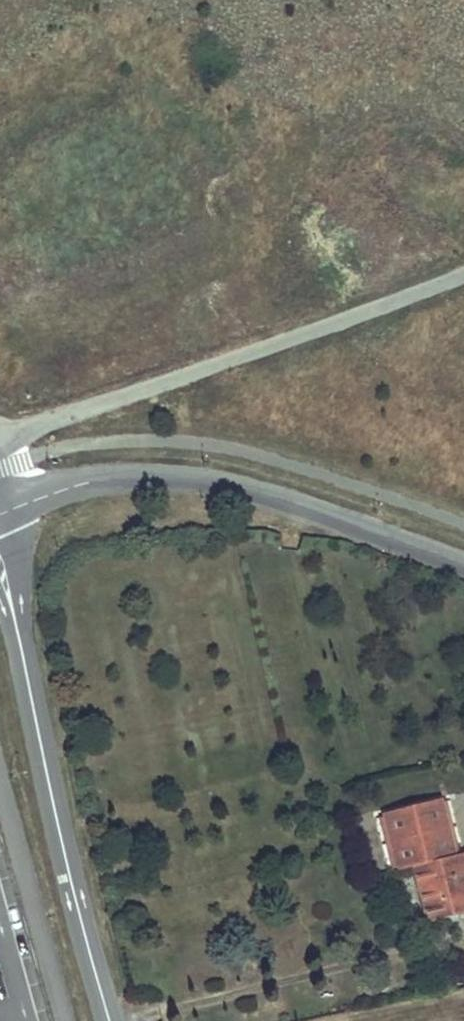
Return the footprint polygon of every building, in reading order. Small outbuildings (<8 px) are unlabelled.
[(436,802),(449,855),(453,854),(441,801),(436,802)] [(424,922),(431,920),(463,912),(463,860),(462,852),(453,854),(449,855),(436,802),(384,814),(397,869),(411,865),(424,922)] [(377,816),(390,870),(397,869),(384,814),(377,816)] [(431,920),(434,931),(463,924),(463,912),(431,920)]
